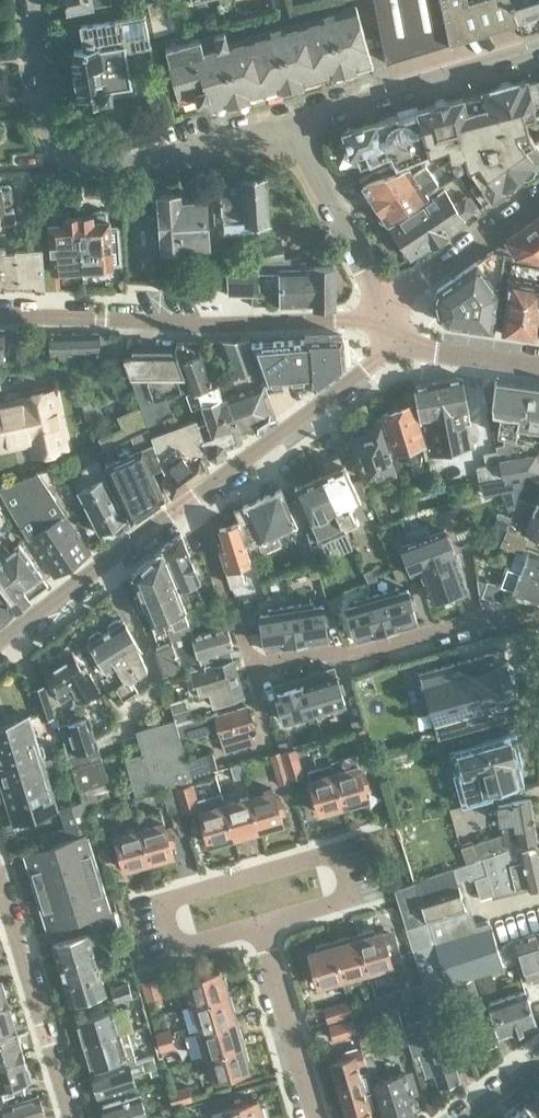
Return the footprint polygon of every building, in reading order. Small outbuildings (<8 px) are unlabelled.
[(60,5),(64,7),(67,6),(68,11),(112,1),(111,0),(59,0),(60,5)] [(146,2),(152,34),(169,30),(163,0),(157,0),(146,2)] [(273,13),(286,10),(284,0),(270,0),(273,13)] [(383,65),(452,43),(518,22),(511,0),(371,0),(383,65)] [(518,22),(524,20),(526,24),(538,20),(536,16),(538,15),(538,4),(538,0),(511,0),(518,22)] [(210,96),(211,102),(222,99),(223,103),(225,107),(230,107),(230,108),(374,67),(357,5),(341,9),(343,17),(231,49),(226,30),(166,46),(182,103),(210,96)] [(146,12),(82,24),(85,48),(75,49),(82,101),(85,101),(85,106),(103,103),(103,98),(104,97),(103,90),(113,89),(112,81),(130,78),(125,47),(151,43),(146,12)] [(454,159),(454,161),(455,162),(456,163),(457,163),(457,164),(459,164),(460,164),(461,164),(463,162),(464,161),(464,160),(464,159),(463,152),(466,152),(468,163),(480,181),(471,187),(484,206),(505,191),(511,191),(516,187),(519,181),(524,177),(530,177),(535,174),(537,168),(538,167),(538,139),(536,141),(532,134),(527,117),(538,113),(538,78),(530,80),(529,79),(514,83),(509,81),(503,82),(499,87),(484,91),(485,95),(466,100),(465,96),(450,100),(444,98),(438,99),(434,104),(420,108),(420,111),(400,117),(399,112),(378,118),(377,115),(342,125),(344,130),(341,134),(341,140),(344,145),(349,148),(350,152),(354,151),(360,165),(391,152),(395,162),(378,169),(380,174),(410,167),(413,172),(426,164),(419,154),(448,141),(452,160),(454,159)] [(459,175),(455,168),(450,161),(444,165),(453,179),(459,175)] [(410,167),(380,174),(363,185),(376,205),(398,190),(401,194),(432,173),(426,164),(413,172),(410,167)] [(398,190),(376,205),(379,210),(377,211),(377,216),(381,221),(384,223),(387,221),(388,223),(429,196),(426,191),(438,182),(432,173),(401,194),(398,190)] [(248,220),(268,219),(265,174),(243,176),(243,179),(239,180),(239,176),(222,177),(223,187),(221,187),(223,224),(242,223),(242,227),(248,227),(248,220)] [(0,185),(0,225),(16,223),(14,207),(9,208),(8,202),(13,199),(11,186),(8,184),(0,185)] [(466,195),(465,196),(455,203),(446,189),(425,203),(445,234),(465,220),(464,218),(476,210),(466,195)] [(163,247),(208,244),(206,199),(180,201),(179,193),(160,194),(161,225),(157,226),(153,229),(154,243),(157,245),(163,245),(163,247)] [(425,203),(391,227),(385,231),(396,246),(395,253),(399,259),(405,260),(410,257),(411,258),(430,245),(431,247),(447,236),(445,234),(425,203)] [(109,219),(109,213),(106,209),(93,210),(91,214),(78,215),(82,267),(112,265),(123,264),(120,222),(117,219),(109,219)] [(66,216),(63,212),(51,213),(49,217),(50,231),(48,231),(49,241),(42,242),(44,264),(45,289),(59,289),(58,269),(82,267),(78,215),(66,216)] [(534,220),(506,240),(517,255),(523,251),(527,257),(538,260),(538,228),(534,220)] [(44,264),(42,242),(42,239),(41,228),(30,230),(31,240),(29,240),(30,248),(17,249),(17,250),(19,288),(45,289),(44,264)] [(259,262),(285,258),(282,241),(254,245),(257,262),(259,262)] [(19,288),(17,250),(6,251),(6,246),(0,246),(0,288),(19,288)] [(227,283),(225,247),(209,248),(212,284),(227,283)] [(509,255),(493,249),(438,288),(434,298),(438,316),(445,323),(493,330),(493,327),(498,328),(509,255)] [(228,271),(229,294),(251,295),(251,306),(301,304),(301,271),(301,261),(301,255),(285,258),(259,262),(259,267),(228,271)] [(498,328),(502,328),(502,332),(536,337),(537,329),(538,317),(538,265),(514,261),(514,256),(509,255),(498,328)] [(301,304),(315,303),(315,304),(335,304),(334,265),(314,266),(314,267),(306,267),(306,261),(301,261),(301,271),(301,304)] [(99,351),(107,351),(107,332),(97,333),(97,332),(49,333),(51,351),(80,350),(80,352),(99,352),(99,351)] [(346,364),(343,334),(290,336),(251,337),(257,351),(264,351),(266,380),(310,377),(315,385),(346,364)] [(238,390),(264,381),(260,367),(249,337),(219,339),(226,358),(212,363),(216,377),(227,373),(228,378),(233,377),(238,390)] [(193,390),(212,383),(196,340),(173,342),(177,353),(180,360),(182,360),(193,390)] [(208,452),(197,423),(195,418),(179,424),(169,396),(185,390),(180,374),(185,374),(180,360),(177,353),(133,353),(124,355),(152,434),(173,491),(208,466),(203,453),(208,452)] [(61,383),(76,380),(73,362),(58,365),(61,383)] [(416,417),(418,423),(423,422),(429,454),(475,445),(461,374),(415,383),(421,416),(416,417)] [(529,473),(524,452),(536,451),(538,443),(538,386),(495,380),(492,401),(494,412),(502,413),(499,433),(507,435),(505,445),(497,446),(498,450),(503,477),(529,473)] [(197,423),(208,452),(209,451),(210,454),(216,457),(224,454),(227,448),(226,446),(241,440),(243,437),(240,430),(239,430),(226,394),(225,391),(222,393),(218,381),(212,383),(193,390),(187,392),(192,405),(202,402),(208,419),(197,423)] [(264,381),(238,390),(226,394),(239,430),(240,430),(255,424),(258,431),(277,417),(264,381)] [(39,439),(42,451),(66,446),(54,390),(20,397),(21,399),(0,404),(0,447),(39,439)] [(423,441),(418,423),(416,417),(412,403),(383,412),(394,450),(423,441)] [(132,433),(111,443),(100,449),(130,521),(165,496),(152,467),(162,463),(153,439),(142,415),(127,422),(132,433)] [(395,472),(393,467),(394,467),(380,421),(355,429),(355,434),(352,435),(365,476),(379,472),(380,477),(395,472)] [(529,473),(538,471),(538,443),(536,451),(524,452),(529,473)] [(480,482),(503,477),(498,450),(474,455),(480,482)] [(341,464),(339,459),(336,457),(326,461),(326,465),(328,470),(320,474),(343,524),(346,531),(358,525),(349,504),(370,494),(363,478),(353,482),(344,463),(341,464)] [(112,530),(119,526),(120,519),(125,517),(105,478),(108,476),(100,459),(81,468),(83,472),(73,478),(99,530),(106,527),(112,530)] [(38,472),(0,486),(0,490),(20,524),(54,575),(90,551),(38,472)] [(293,499),(302,523),(311,520),(312,521),(323,516),(330,530),(343,524),(320,474),(295,485),(300,496),(293,499)] [(480,494),(480,503),(508,506),(510,485),(481,483),(480,494)] [(287,502),(281,487),(233,509),(239,520),(238,521),(246,546),(250,544),(252,546),(254,557),(284,543),(280,533),(298,525),(302,523),(293,499),(287,502)] [(521,511),(525,500),(517,498),(514,508),(521,511)] [(536,504),(527,530),(538,534),(538,505),(536,504)] [(9,522),(0,509),(0,527),(9,522)] [(246,546),(238,521),(220,527),(225,541),(219,543),(232,584),(246,580),(241,564),(254,560),(253,557),(254,557),(252,546),(250,544),(246,546)] [(412,539),(399,544),(411,574),(419,571),(431,603),(445,597),(446,599),(455,595),(455,593),(469,588),(461,568),(463,568),(458,555),(456,555),(454,549),(456,548),(450,533),(448,534),(446,526),(427,533),(427,532),(412,538),(412,539)] [(462,541),(477,535),(473,526),(459,531),(462,541)] [(522,552),(528,537),(507,529),(501,544),(522,552)] [(186,607),(185,608),(189,621),(209,613),(197,584),(201,582),(181,532),(161,547),(186,607)] [(12,574),(8,578),(14,585),(18,582),(29,597),(48,583),(19,542),(9,550),(0,538),(0,557),(12,574)] [(201,665),(188,620),(185,608),(186,607),(161,547),(147,560),(169,614),(173,612),(177,624),(175,624),(179,636),(171,638),(181,671),(201,665)] [(538,576),(538,551),(529,548),(521,569),(521,570),(538,576)] [(15,607),(29,597),(18,582),(14,585),(8,578),(12,574),(0,557),(0,587),(15,607)] [(169,614),(147,560),(132,573),(150,622),(169,614)] [(316,562),(308,565),(311,578),(320,575),(316,562)] [(401,565),(393,568),(397,580),(406,577),(401,565)] [(521,570),(511,566),(504,585),(503,587),(505,588),(514,591),(513,591),(538,601),(538,576),(521,570)] [(487,581),(484,591),(503,595),(505,588),(503,587),(504,585),(487,581)] [(398,586),(376,593),(388,634),(419,625),(417,619),(418,619),(415,608),(417,607),(414,597),(412,597),(409,586),(399,589),(398,586)] [(0,587),(0,618),(15,607),(0,587)] [(339,593),(327,598),(330,606),(342,602),(339,593)] [(355,601),(345,604),(348,615),(347,616),(350,627),(351,626),(355,637),(356,637),(358,643),(388,634),(376,593),(354,599),(355,601)] [(313,600),(291,604),(297,647),(329,641),(328,635),(329,635),(327,624),(329,623),(327,612),(325,613),(324,601),(314,603),(313,600)] [(253,602),(241,606),(243,614),(256,610),(253,602)] [(268,610),(258,612),(260,623),(258,624),(260,635),(262,634),(264,646),(265,646),(266,652),(297,647),(291,604),(268,608),(268,610)] [(106,631),(133,677),(146,668),(140,650),(142,649),(123,620),(121,621),(119,618),(116,618),(109,622),(108,625),(110,628),(106,631)] [(181,671),(171,638),(158,642),(152,623),(145,625),(163,677),(181,671)] [(218,651),(233,647),(227,625),(194,635),(202,665),(220,660),(218,651)] [(464,631),(457,632),(460,641),(467,639),(471,638),(469,629),(464,631)] [(133,677),(106,631),(102,633),(100,631),(97,630),(90,634),(89,638),(91,640),(89,642),(106,671),(116,665),(126,681),(132,677),(133,677)] [(242,656),(240,648),(232,650),(234,659),(242,656)] [(497,648),(419,670),(438,736),(516,714),(512,700),(520,698),(516,683),(526,683),(521,669),(513,673),(509,660),(502,662),(497,648)] [(79,701),(98,689),(88,672),(86,674),(72,652),(42,671),(56,692),(64,687),(69,695),(74,692),(79,701)] [(215,703),(225,700),(244,695),(234,659),(192,671),(198,692),(211,688),(215,703)] [(334,664),(304,673),(316,715),(338,708),(337,706),(347,702),(344,692),(346,691),(343,681),(340,681),(337,670),(336,670),(334,664)] [(304,673),(273,682),(275,688),(274,689),(277,700),(275,700),(278,711),(280,711),(284,722),(293,719),(294,721),(316,715),(304,673)] [(132,677),(126,681),(116,688),(124,700),(140,690),(132,677)] [(45,685),(32,690),(41,719),(55,715),(45,685)] [(176,724),(195,719),(188,696),(169,701),(174,719),(176,724)] [(195,719),(176,724),(180,737),(190,734),(195,737),(210,732),(212,728),(218,726),(225,751),(247,744),(245,738),(253,735),(251,728),(254,727),(248,706),(221,714),(220,711),(195,719)] [(42,756),(30,715),(0,724),(0,769),(42,756)] [(68,756),(97,746),(87,717),(59,726),(68,756)] [(363,717),(350,720),(352,729),(365,725),(363,717)] [(147,794),(172,785),(192,779),(180,737),(176,724),(174,719),(137,731),(143,753),(126,758),(137,796),(147,794)] [(353,730),(360,753),(371,750),(364,727),(353,730)] [(291,738),(278,742),(280,750),(293,747),(291,738)] [(514,759),(508,738),(459,752),(460,753),(457,754),(455,747),(441,750),(445,764),(452,762),(455,771),(459,770),(467,800),(487,794),(485,789),(518,779),(513,759),(514,759)] [(389,765),(409,759),(405,744),(385,750),(389,765)] [(68,756),(83,801),(87,812),(113,804),(106,783),(109,782),(97,746),(68,756)] [(292,778),(304,774),(296,747),(283,750),(292,778)] [(292,778),(283,750),(272,754),(280,784),(292,780),(292,778)] [(194,776),(218,767),(213,752),(189,759),(194,776)] [(331,760),(332,763),(345,808),(361,803),(360,801),(369,798),(367,791),(370,790),(365,771),(361,772),(356,753),(331,760)] [(393,779),(427,770),(423,755),(409,759),(389,765),(393,779)] [(42,756),(0,769),(0,785),(12,823),(58,808),(42,756)] [(235,779),(244,775),(240,762),(231,765),(235,779)] [(329,812),(345,808),(332,763),(308,770),(312,786),(309,787),(314,805),(317,804),(320,812),(328,810),(329,812)] [(194,782),(176,787),(182,811),(201,805),(194,782)] [(249,795),(259,829),(260,832),(276,828),(275,825),(284,822),(282,815),(286,813),(281,795),(276,796),(274,788),(249,795)] [(250,832),(259,829),(249,795),(224,802),(235,840),(251,835),(250,832)] [(469,864),(537,841),(537,838),(530,798),(499,803),(504,831),(476,841),(475,840),(463,844),(469,863),(469,864)] [(83,801),(58,808),(66,834),(91,826),(87,812),(83,801)] [(219,844),(235,840),(224,802),(200,809),(202,817),(198,818),(204,837),(207,836),(209,844),(218,841),(219,844)] [(177,808),(169,810),(174,826),(182,824),(177,808)] [(139,827),(150,865),(166,861),(165,857),(173,855),(171,847),(175,846),(169,827),(166,828),(164,820),(139,827)] [(150,865),(139,827),(114,835),(117,843),(113,844),(118,862),(122,861),(124,869),(133,867),(134,870),(150,865)] [(48,927),(83,917),(109,908),(86,834),(25,853),(48,927)] [(469,863),(423,880),(414,883),(394,889),(406,929),(407,928),(427,992),(429,991),(440,987),(447,985),(434,943),(474,930),(457,879),(475,873),(477,877),(483,896),(496,893),(515,888),(515,889),(529,886),(529,888),(538,886),(538,848),(538,847),(537,841),(469,864),(469,863)] [(97,847),(101,862),(112,859),(108,844),(97,847)] [(417,850),(406,854),(414,883),(423,880),(418,865),(421,864),(417,850)] [(115,925),(109,908),(83,917),(88,934),(115,925)] [(448,985),(461,980),(472,977),(505,965),(500,948),(492,925),(474,930),(434,943),(447,985),(448,984),(448,985)] [(396,935),(384,938),(382,930),(374,933),(373,930),(358,934),(358,938),(369,971),(371,977),(405,967),(396,935)] [(505,965),(517,961),(515,953),(519,952),(529,981),(538,977),(538,940),(536,932),(509,941),(500,948),(505,965)] [(62,973),(97,962),(88,934),(53,944),(62,973)] [(347,937),(331,942),(342,979),(369,971),(358,938),(348,940),(347,937)] [(342,979),(331,942),(315,946),(316,950),(308,952),(310,959),(306,960),(312,980),(315,979),(318,986),(342,979)] [(105,991),(97,962),(62,973),(70,1002),(105,991)] [(193,1005),(230,994),(225,978),(222,979),(219,970),(211,972),(210,969),(192,974),(193,977),(186,980),(193,1005)] [(472,977),(461,980),(470,1007),(474,1005),(476,1013),(462,1018),(474,1051),(494,1044),(472,977)] [(157,981),(142,985),(147,1002),(162,997),(157,981)] [(116,1002),(142,995),(139,986),(131,989),(129,982),(111,988),(116,1002)] [(9,1007),(2,983),(0,983),(0,1010),(9,1007)] [(440,987),(429,991),(433,1002),(444,998),(440,987)] [(376,996),(376,998),(380,1012),(382,1011),(398,1006),(405,1002),(402,988),(376,996)] [(525,990),(490,1002),(501,1036),(537,1024),(525,990)] [(235,1010),(230,994),(193,1005),(200,1030),(234,1020),(231,1011),(235,1010)] [(381,1013),(380,1012),(376,998),(368,1001),(372,1015),(381,1013)] [(354,1012),(349,999),(324,1007),(329,1021),(354,1012)] [(398,1006),(382,1011),(394,1047),(409,1042),(404,1025),(398,1006)] [(15,1027),(9,1007),(0,1010),(0,1032),(15,1027)] [(83,1045),(119,1033),(116,1021),(123,1019),(120,1008),(76,1022),(83,1045)] [(437,1014),(404,1025),(409,1042),(413,1056),(418,1054),(419,1057),(448,1048),(437,1014)] [(358,1032),(354,1018),(330,1025),(334,1039),(358,1032)] [(234,1020),(200,1030),(207,1055),(244,1044),(240,1028),(236,1029),(234,1020)] [(160,1042),(173,1038),(170,1028),(156,1031),(160,1042)] [(123,1046),(119,1033),(83,1045),(90,1068),(93,1067),(94,1072),(138,1059),(133,1044),(123,1046)] [(25,1060),(17,1035),(0,1041),(0,1063),(6,1062),(7,1065),(25,1060)] [(173,1038),(160,1042),(162,1050),(176,1047),(173,1038)] [(244,1044),(207,1055),(214,1080),(222,1078),(223,1081),(241,1076),(240,1073),(248,1070),(246,1061),(249,1060),(244,1044)] [(341,1100),(370,1091),(370,1090),(365,1091),(359,1072),(369,1070),(363,1048),(337,1056),(338,1060),(331,1063),(341,1100)] [(460,1081),(448,1048),(419,1057),(426,1078),(435,1075),(439,1088),(460,1081)] [(157,1056),(145,1059),(138,1061),(138,1059),(94,1072),(95,1074),(93,1075),(99,1096),(136,1085),(132,1075),(154,1068),(159,1085),(164,1083),(157,1056)] [(418,1094),(407,1057),(399,1060),(404,1074),(380,1081),(375,1066),(369,1068),(383,1117),(408,1117),(416,1116),(410,1096),(418,1094)] [(31,1079),(25,1060),(7,1065),(6,1062),(0,1063),(0,1089),(31,1079)] [(167,1093),(171,1108),(193,1102),(188,1087),(167,1093)] [(535,1087),(536,1100),(526,1105),(536,1117),(538,1117),(538,1087),(535,1087)] [(439,1101),(435,1090),(428,1092),(432,1103),(439,1101)] [(341,1100),(347,1117),(373,1117),(370,1108),(375,1106),(370,1091),(341,1100)] [(44,1116),(38,1095),(3,1106),(6,1117),(3,1117),(37,1117),(44,1116)] [(145,1113),(140,1095),(103,1106),(106,1117),(147,1117),(145,1113)] [(262,1106),(259,1107),(257,1099),(248,1101),(247,1098),(230,1103),(231,1106),(222,1109),(225,1117),(266,1117),(262,1106)] [(526,1105),(508,1117),(536,1117),(526,1105)]
